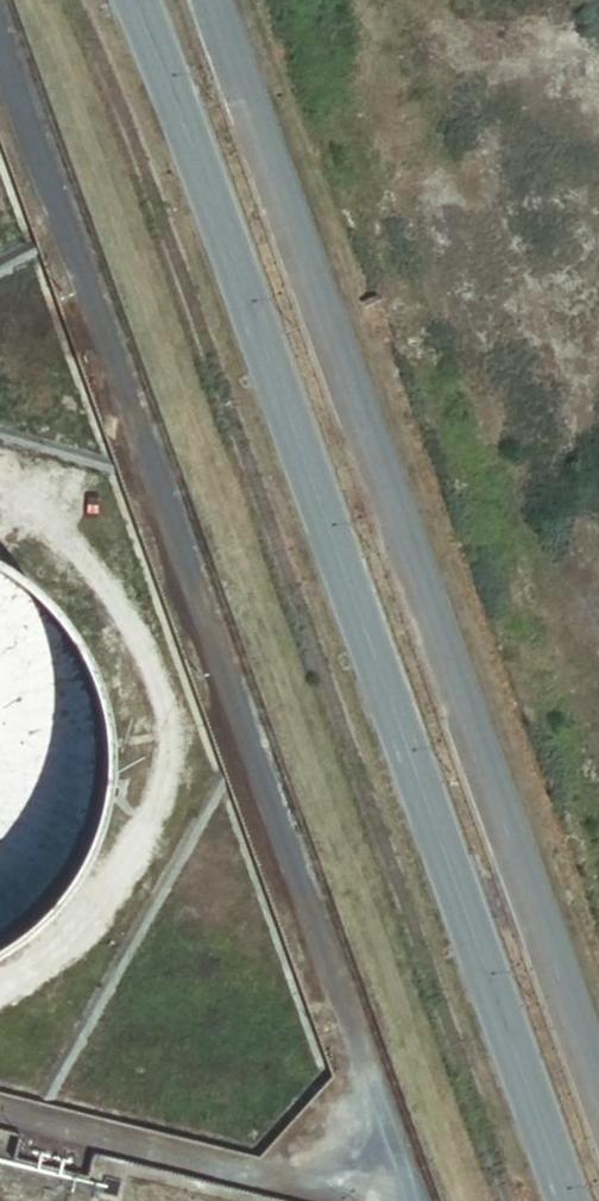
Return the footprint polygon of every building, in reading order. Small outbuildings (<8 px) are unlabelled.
[(15,930),(30,918),(44,904),(59,887),(72,868),(83,848),(90,830),(97,808),(101,789),(104,766),(104,743),(103,724),(99,702),(92,679),(83,658),(74,641),(62,622),(50,607),(34,590),(16,576),(0,565),(0,940),(15,930)]
